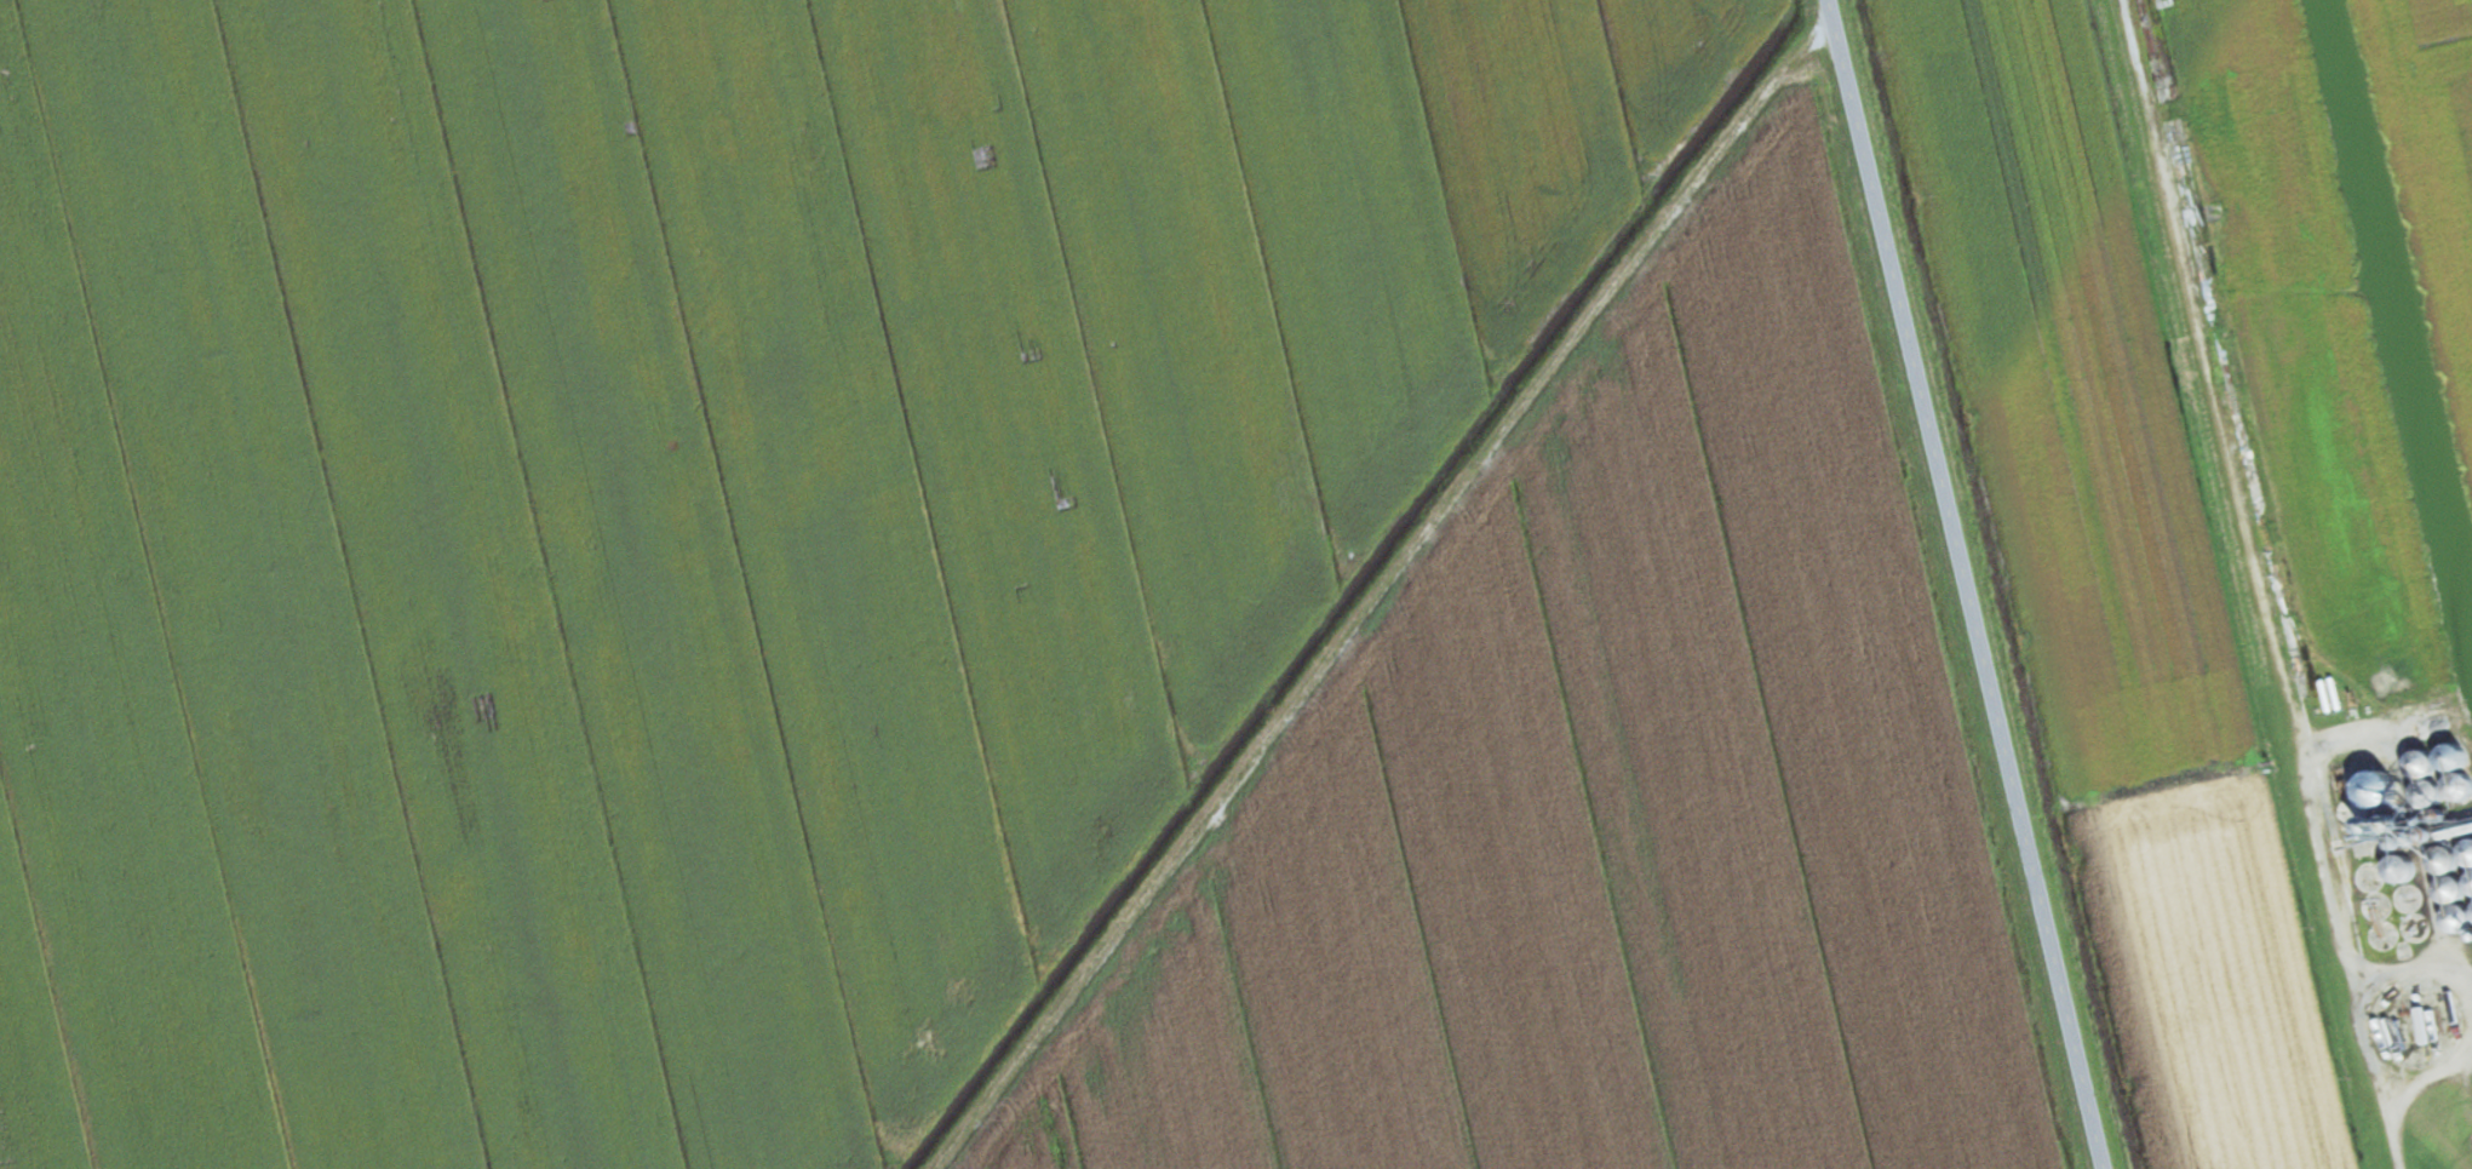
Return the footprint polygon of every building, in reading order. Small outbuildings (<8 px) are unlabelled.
[(2467,769),(2459,744),(2439,751),(2448,776),(2467,769)] [(2433,754),(2415,754),(2415,782),(2433,782),(2433,754)]
